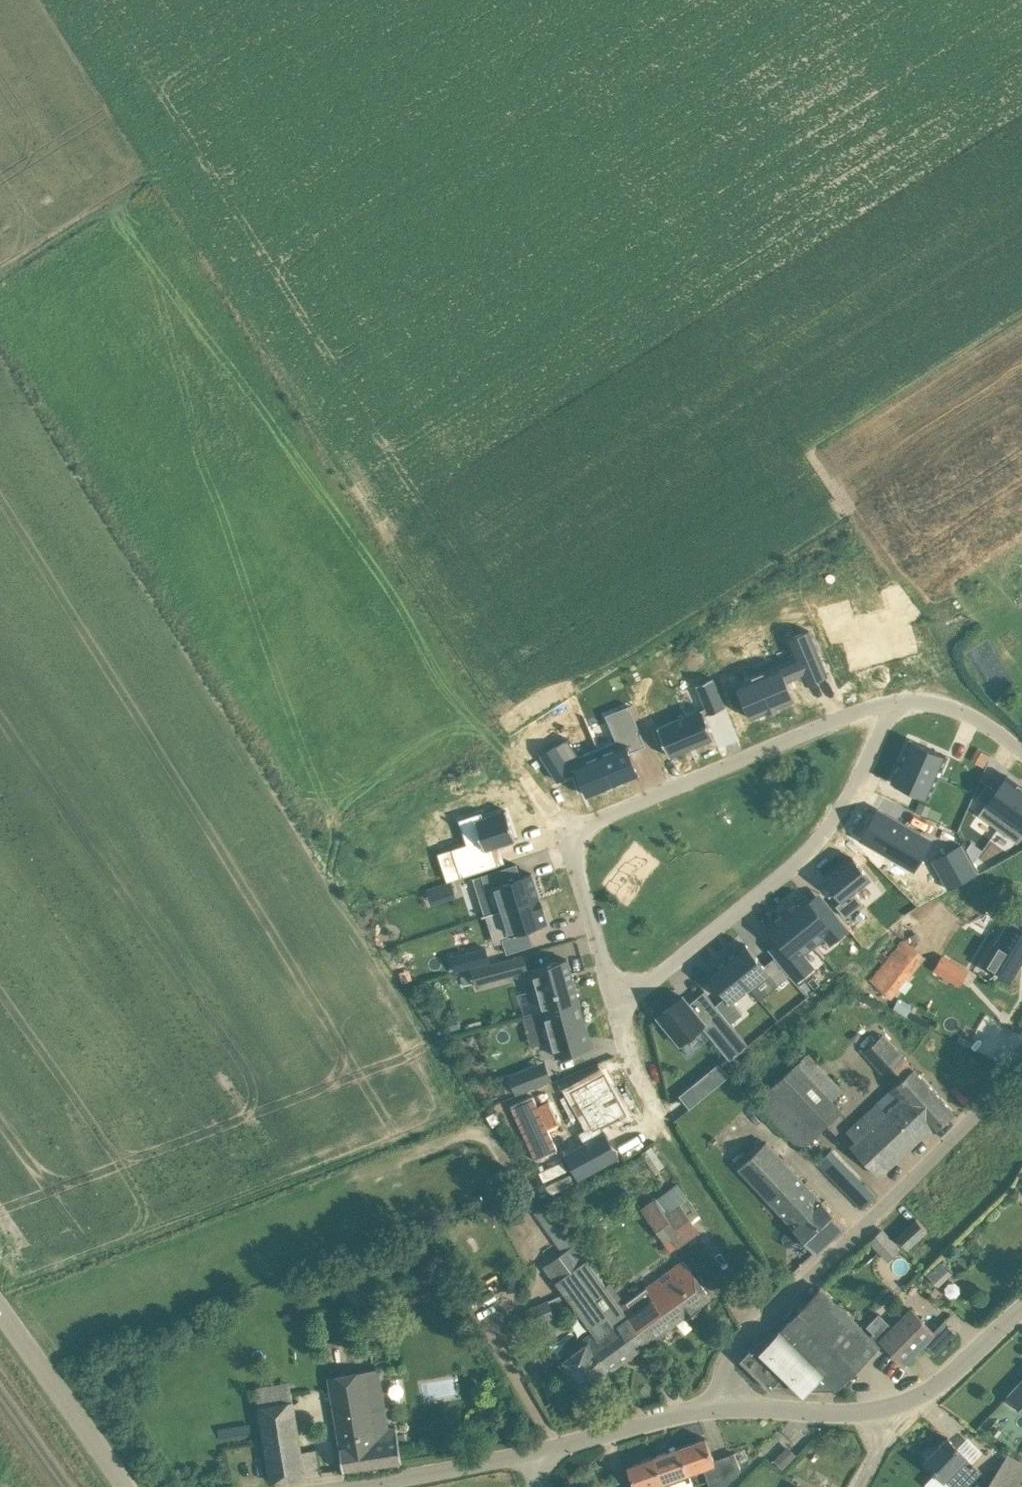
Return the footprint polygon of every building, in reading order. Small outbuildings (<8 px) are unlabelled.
[(900,590),(889,593),(894,611),(874,616),(885,655),(914,647),(906,618),(919,614),(900,590)] [(856,663),(885,655),(874,616),(851,623),(846,604),(825,610),(837,637),(848,634),(856,663)] [(780,665),(736,683),(751,717),(795,699),(788,680),(802,674),(800,668),(822,659),(811,633),(789,642),(796,658),(780,665)] [(696,710),(657,726),(670,756),(714,737),(705,715),(709,713),(725,707),(713,677),(687,688),(696,709),(696,710)] [(618,743),(600,750),(615,787),(640,777),(631,754),(647,747),(630,708),(607,717),(618,743)] [(948,754),(911,737),(901,759),(938,775),(948,754)] [(569,740),(542,757),(560,784),(574,774),(573,773),(577,770),(589,798),(615,787),(600,750),(581,758),(569,740)] [(977,748),(973,755),(986,761),(990,755),(977,748)] [(938,775),(901,759),(892,780),(929,797),(938,775)] [(976,797),(977,797),(986,804),(984,805),(979,812),(979,813),(998,827),(1021,794),(1021,785),(1007,774),(996,788),(994,787),(987,782),(986,783),(976,797)] [(998,827),(1018,841),(1018,840),(1021,835),(1021,794),(998,827)] [(932,805),(920,800),(916,809),(928,815),(932,805)] [(467,842),(452,847),(461,876),(500,863),(499,862),(494,846),(516,839),(506,809),(484,816),(482,811),(459,818),(467,842)] [(879,809),(864,837),(915,865),(930,837),(879,809)] [(972,841),(967,848),(974,861),(978,855),(983,849),(972,841)] [(958,871),(946,877),(952,888),(980,873),(965,845),(949,854),(958,871)] [(853,856),(826,878),(844,900),(871,877),(853,856)] [(519,865),(486,875),(491,891),(495,890),(502,912),(542,899),(534,874),(523,877),(519,865)] [(451,880),(440,884),(444,896),(456,892),(451,880)] [(806,894),(787,910),(815,944),(824,936),(830,943),(850,927),(820,890),(809,899),(806,894)] [(542,899),(502,912),(510,938),(511,938),(517,954),(535,948),(530,932),(550,925),(542,899)] [(787,910),(768,925),(781,941),(770,950),(775,956),(790,974),(795,980),(815,964),(805,952),(815,944),(787,910)] [(1010,980),(1021,960),(1021,929),(1010,921),(983,964),(1010,980)] [(870,980),(891,997),(925,956),(904,939),(870,980)] [(746,943),(728,958),(751,986),(768,972),(778,984),(790,974),(775,956),(764,964),(746,943)] [(485,946),(462,952),(466,966),(489,960),(485,946)] [(936,968),(960,983),(967,971),(943,956),(936,968)] [(435,958),(419,962),(423,977),(432,975),(430,968),(437,966),(435,958)] [(510,958),(484,965),(488,980),(514,973),(510,958)] [(728,958),(709,973),(727,995),(716,1004),(731,1022),(743,1012),(733,1000),(751,986),(728,958)] [(530,969),(542,1010),(546,1009),(578,1000),(567,959),(530,969)] [(683,995),(658,1015),(681,1043),(703,1025),(730,1059),(749,1044),(731,1022),(716,1004),(705,990),(689,1003),(683,995)] [(899,998),(894,1009),(908,1016),(913,1005),(899,998)] [(578,1000),(546,1009),(558,1055),(590,1046),(578,1000)] [(856,1140),(851,1144),(880,1175),(932,1126),(935,1130),(955,1112),(883,1034),(864,1051),(894,1085),(891,1088),(892,1089),(878,1102),(878,1101),(847,1130),(856,1140)] [(809,1051),(756,1101),(801,1149),(841,1110),(830,1099),(843,1087),(809,1051)] [(687,1105),(729,1072),(718,1059),(677,1092),(687,1105)] [(535,1064),(509,1074),(516,1093),(542,1082),(535,1064)] [(585,1143),(567,1153),(581,1177),(620,1156),(606,1131),(603,1126),(627,1112),(605,1071),(571,1090),(591,1126),(579,1132),(585,1143)] [(534,1096),(511,1096),(511,1106),(549,1106),(549,1101),(534,1101),(534,1096)] [(558,1121),(551,1100),(515,1112),(530,1157),(557,1148),(549,1124),(558,1121)] [(746,1137),(727,1154),(792,1223),(791,1224),(816,1251),(845,1224),(822,1199),(822,1200),(766,1141),(757,1150),(746,1137)] [(652,1144),(644,1148),(653,1169),(662,1165),(652,1144)] [(817,1162),(861,1208),(876,1194),(832,1149),(817,1162)] [(541,1166),(547,1189),(571,1182),(564,1159),(541,1166)] [(665,1240),(664,1241),(671,1250),(677,1245),(679,1249),(701,1233),(681,1205),(668,1216),(655,1199),(643,1209),(665,1240)] [(483,1212),(489,1224),(500,1218),(493,1206),(483,1212)] [(897,1236),(908,1247),(927,1229),(917,1218),(897,1236)] [(881,1228),(870,1239),(889,1259),(900,1249),(881,1228)] [(621,1305),(584,1254),(577,1243),(546,1266),(593,1330),(567,1348),(571,1354),(560,1362),(582,1392),(612,1370),(611,1368),(647,1342),(621,1305)] [(621,1305),(647,1342),(684,1315),(686,1318),(701,1307),(699,1304),(710,1296),(684,1259),(621,1305)] [(938,1283),(951,1271),(941,1261),(928,1273),(938,1283)] [(837,1388),(837,1387),(879,1344),(821,1287),(780,1330),(779,1329),(765,1344),(759,1339),(740,1359),(771,1389),(779,1381),(799,1381),(799,1389),(836,1389),(837,1388)] [(524,1312),(533,1332),(557,1322),(549,1302),(524,1312)] [(886,1320),(870,1335),(879,1344),(882,1340),(904,1362),(923,1343),(934,1353),(955,1331),(945,1321),(935,1331),(912,1308),(893,1327),(886,1320)] [(340,1447),(343,1469),(402,1460),(397,1426),(388,1428),(379,1368),(329,1376),(341,1447),(340,1447)] [(1021,1406),(1021,1381),(1010,1394),(1021,1406)] [(256,1388),(271,1480),(305,1475),(319,1473),(315,1449),(301,1451),(290,1383),(256,1388)] [(953,1486),(967,1486),(982,1471),(967,1456),(948,1436),(925,1460),(945,1479),(953,1486)] [(680,1446),(689,1472),(704,1467),(711,1486),(721,1486),(741,1467),(735,1452),(714,1459),(706,1437),(680,1446)] [(654,1455),(665,1486),(683,1486),(693,1483),(689,1472),(680,1446),(654,1455)] [(1008,1453),(986,1486),(1021,1486),(1021,1462),(1008,1453)] [(654,1455),(628,1465),(636,1486),(665,1486),(654,1455)]
